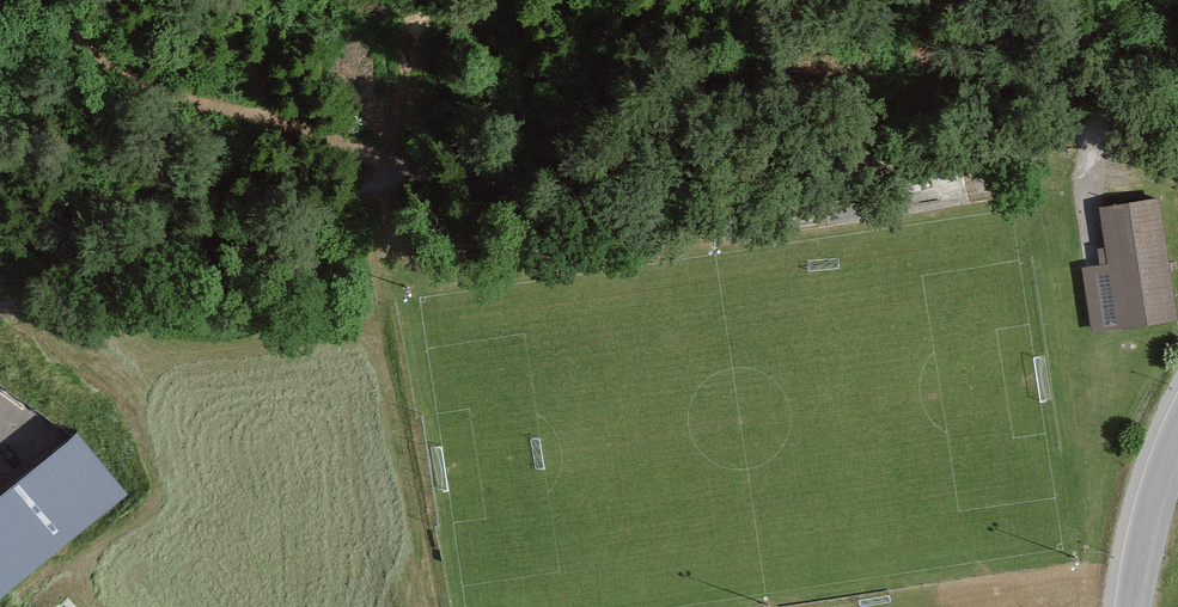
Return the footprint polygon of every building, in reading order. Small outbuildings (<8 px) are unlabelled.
[(1086,334),(1173,321),(1155,199),(1093,208),(1099,249),(1092,250),(1095,266),(1076,269),(1086,334)] [(132,495),(79,429),(0,492),(0,600),(132,495)]
